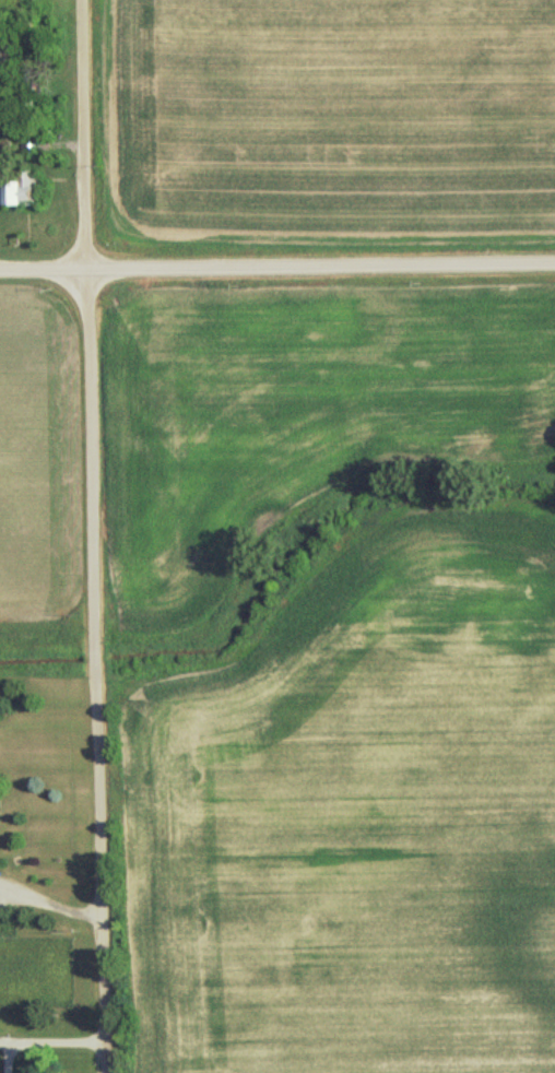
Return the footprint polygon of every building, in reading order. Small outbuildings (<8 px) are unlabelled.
[(12,200),(42,199),(42,175),(12,176),(12,200)]
